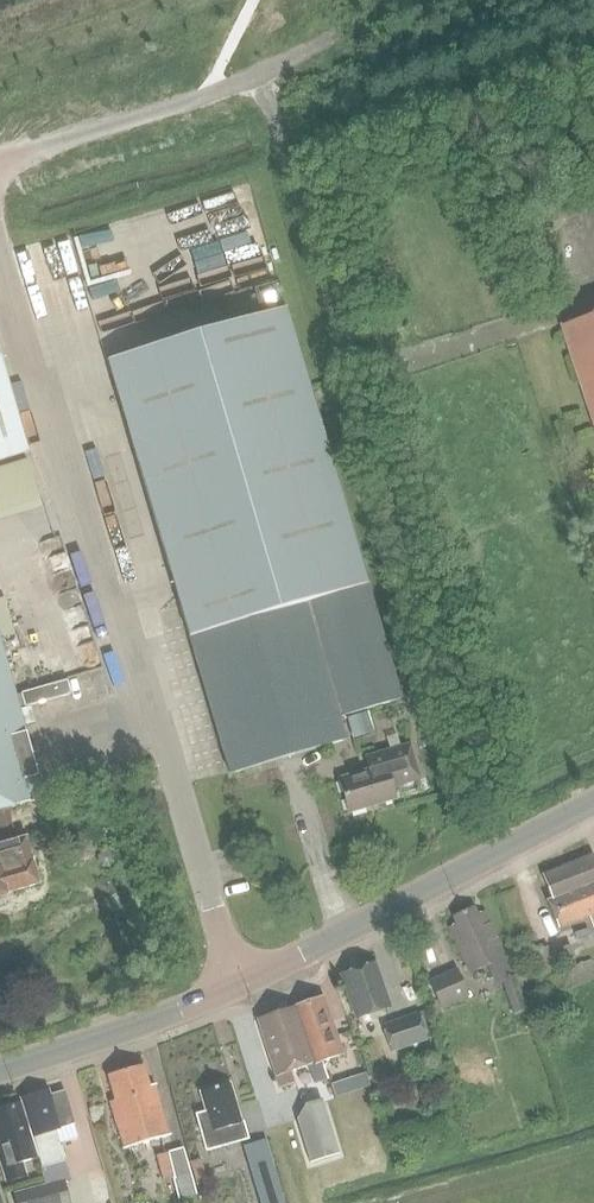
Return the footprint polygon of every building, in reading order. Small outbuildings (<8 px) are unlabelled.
[(235,241),(242,263),(265,256),(258,234),(235,241)] [(251,315),(278,310),(276,298),(249,302),(251,315)] [(109,362),(190,637),(231,775),(347,740),(340,718),(403,700),(287,309),(109,362)] [(561,325),(593,425),(593,314),(561,325)] [(0,354),(0,463),(30,454),(0,354)] [(0,468),(0,518),(50,504),(37,458),(0,468)] [(0,600),(0,636),(1,640),(16,636),(5,599),(0,600)] [(2,811),(45,799),(4,649),(1,640),(0,636),(0,812),(2,811)] [(410,646),(398,650),(404,668),(415,665),(410,646)] [(68,680),(23,693),(27,708),(72,695),(68,680)] [(350,814),(397,800),(393,790),(421,781),(410,744),(381,753),(385,766),(340,780),(350,814)] [(144,839),(156,835),(150,818),(139,822),(144,839)] [(9,895),(9,892),(39,884),(33,863),(31,863),(24,839),(0,845),(0,897),(9,895)] [(542,875),(552,900),(548,902),(559,929),(589,916),(593,928),(593,855),(542,875)] [(526,1010),(517,980),(485,912),(478,915),(475,908),(454,917),(457,924),(450,928),(470,973),(489,964),(498,984),(505,980),(516,1014),(526,1010)] [(542,1000),(593,981),(593,967),(592,960),(558,973),(556,967),(578,959),(573,946),(551,954),(549,947),(532,954),(541,979),(535,981),(542,1000)] [(392,1009),(377,964),(340,977),(356,1021),(392,1009)] [(458,971),(429,983),(442,1012),(471,1000),(458,971)] [(329,1080),(322,1061),(343,1054),(323,997),(296,1006),(306,1038),(299,1040),(307,1066),(309,1066),(316,1085),(329,1080)] [(292,1072),(307,1066),(299,1040),(306,1038),(297,1007),(258,1021),(280,1089),(296,1084),(292,1072)] [(418,1015),(382,1027),(391,1056),(429,1043),(427,1038),(429,1038),(423,1022),(421,1023),(418,1015)] [(125,1150),(169,1136),(155,1086),(150,1088),(143,1066),(108,1076),(116,1102),(111,1103),(125,1150)] [(365,1074),(349,1079),(354,1092),(369,1087),(365,1074)] [(242,1123),(231,1085),(201,1093),(206,1112),(195,1115),(206,1152),(249,1139),(244,1123),(242,1123)] [(60,1128),(74,1124),(65,1092),(45,1099),(43,1093),(21,1100),(42,1168),(65,1161),(56,1130),(61,1129),(60,1128)] [(307,1106),(299,1120),(313,1165),(341,1156),(339,1150),(324,1101),(307,1106)] [(37,1159),(20,1104),(0,1111),(0,1156),(4,1169),(8,1183),(28,1177),(24,1163),(37,1159)] [(244,1147),(261,1202),(271,1202),(284,1199),(267,1141),(262,1142),(244,1147)] [(181,1149),(155,1156),(162,1180),(171,1177),(177,1199),(194,1194),(181,1149)] [(202,1160),(192,1162),(197,1183),(206,1181),(202,1160)] [(15,1196),(17,1202),(70,1202),(64,1181),(15,1196)]
